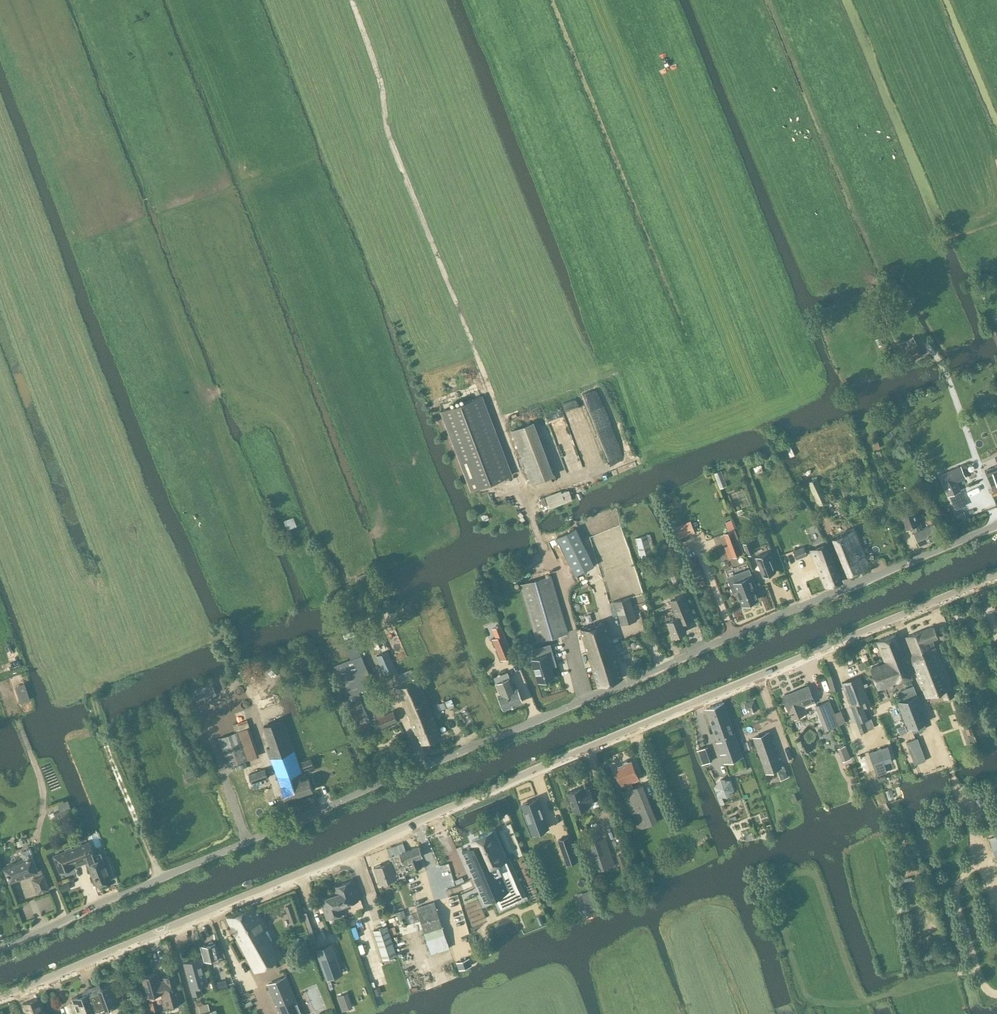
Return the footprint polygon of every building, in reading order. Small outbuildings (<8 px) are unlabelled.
[(900,342),(912,335),(909,329),(896,336),(900,342)] [(910,361),(922,355),(918,345),(905,351),(910,361)] [(483,395),(444,409),(473,489),(513,474),(483,395)] [(533,421),(510,429),(531,483),(553,475),(533,421)] [(884,449),(876,452),(878,457),(886,454),(884,449)] [(984,470),(986,475),(991,487),(996,484),(996,486),(996,465),(984,470)] [(961,466),(940,474),(949,495),(960,490),(956,481),(965,477),(964,473),(961,467),(961,466)] [(717,472),(714,473),(720,488),(723,487),(717,472)] [(807,482),(818,505),(828,500),(817,477),(807,482)] [(566,502),(565,499),(572,497),(569,490),(563,492),(562,491),(547,496),(551,507),(566,502)] [(902,512),(898,514),(901,521),(905,519),(909,528),(912,526),(915,525),(917,530),(914,531),(920,545),(939,537),(933,523),(923,528),(920,522),(919,523),(912,508),(902,512)] [(296,525),(293,517),(284,519),(287,528),(296,525)] [(680,537),(689,534),(685,522),(676,526),(680,537)] [(559,535),(557,536),(576,574),(595,565),(577,527),(573,528),(559,535)] [(770,529),(776,546),(783,543),(777,527),(770,529)] [(848,573),(870,565),(855,527),(833,536),(848,573)] [(724,533),(733,556),(743,552),(735,529),(724,533)] [(646,534),(636,537),(642,557),(652,554),(646,534)] [(743,543),(748,554),(754,552),(750,540),(743,543)] [(826,587),(843,581),(829,543),(812,549),(826,587)] [(793,550),(797,559),(807,555),(804,546),(793,550)] [(755,557),(763,576),(776,570),(768,551),(755,557)] [(728,579),(733,591),(737,590),(742,604),(758,598),(753,585),(755,584),(750,570),(728,579)] [(537,641),(567,633),(551,575),(520,584),(537,641)] [(683,624),(692,619),(684,595),(670,600),(677,617),(668,621),(674,636),(686,631),(683,624)] [(621,624),(637,620),(631,597),(615,601),(621,624)] [(642,619),(645,628),(653,626),(651,617),(643,619),(642,619)] [(599,623),(582,628),(595,673),(618,666),(606,621),(599,623)] [(500,625),(499,625),(489,629),(501,659),(512,654),(500,625)] [(914,666),(939,656),(934,643),(939,641),(937,637),(938,637),(934,626),(905,638),(912,656),(912,659),(914,666)] [(896,634),(877,641),(885,662),(886,662),(888,665),(905,659),(896,634)] [(356,635),(344,640),(346,644),(358,640),(356,635)] [(351,659),(332,666),(356,726),(368,721),(360,703),(363,702),(361,697),(362,697),(359,691),(374,685),(358,644),(347,649),(351,659)] [(541,655),(531,658),(538,682),(555,677),(550,662),(555,661),(551,646),(539,650),(541,655)] [(388,650),(377,655),(385,675),(396,670),(388,650)] [(952,687),(939,656),(914,666),(926,696),(941,690),(945,699),(954,695),(951,688),(952,687)] [(886,662),(885,662),(871,668),(879,688),(911,675),(905,659),(888,665),(886,662)] [(622,678),(618,666),(595,673),(598,685),(622,678)] [(416,731),(435,723),(417,678),(415,679),(411,669),(396,675),(400,685),(398,686),(416,731)] [(517,687),(515,688),(510,676),(495,682),(500,695),(499,695),(504,708),(523,701),(517,687)] [(842,683),(861,733),(868,730),(864,720),(869,719),(864,708),(872,705),(870,699),(869,699),(860,676),(842,683)] [(210,682),(193,689),(199,702),(216,695),(210,682)] [(24,683),(14,686),(19,702),(29,699),(24,683)] [(804,705),(815,701),(809,685),(783,695),(792,717),(806,712),(804,705)] [(903,695),(897,697),(899,702),(917,695),(916,690),(903,695)] [(917,695),(899,702),(909,728),(911,727),(913,733),(926,728),(924,723),(928,721),(917,695)] [(444,702),(439,703),(442,709),(446,708),(448,707),(454,705),(452,699),(444,702)] [(291,775),(302,771),(278,702),(259,709),(264,725),(271,746),(267,748),(285,799),(297,795),(296,790),(293,790),(291,783),(293,783),(291,775)] [(723,702),(706,708),(725,762),(742,756),(723,702)] [(822,703),(815,706),(819,716),(823,714),(829,729),(834,727),(840,725),(838,722),(835,713),(833,710),(826,713),(822,703)] [(381,705),(374,708),(374,710),(378,719),(379,722),(381,727),(393,722),(398,721),(393,710),(389,712),(384,713),(381,705)] [(435,723),(416,731),(421,742),(440,734),(435,723)] [(897,727),(899,733),(905,731),(903,725),(897,727)] [(219,737),(224,754),(228,766),(248,759),(238,730),(219,737)] [(769,732),(754,737),(766,772),(781,767),(778,758),(768,762),(764,751),(774,748),(769,732)] [(918,738),(906,742),(908,747),(920,743),(918,738)] [(845,745),(840,747),(846,760),(851,758),(845,745)] [(888,745),(869,752),(877,775),(887,771),(884,763),(883,758),(890,755),(891,755),(888,745)] [(699,756),(708,753),(706,747),(697,750),(699,756)] [(856,756),(863,774),(871,770),(865,753),(856,756)] [(315,769),(311,758),(302,761),(304,769),(314,765),(315,769)] [(631,782),(638,779),(631,760),(629,761),(627,760),(623,761),(623,763),(615,766),(622,785),(625,784),(626,790),(633,787),(631,782)] [(242,773),(253,769),(251,762),(240,766),(242,773)] [(249,774),(252,783),(261,780),(262,784),(270,781),(266,768),(249,774)] [(182,775),(185,783),(198,778),(195,770),(182,775)] [(304,776),(302,771),(291,775),(293,783),(291,783),(293,790),(296,790),(297,795),(313,789),(309,777),(307,778),(306,775),(304,776)] [(722,778),(716,786),(719,795),(729,797),(735,789),(732,780),(722,778)] [(627,790),(622,792),(626,801),(646,793),(642,783),(633,787),(627,790)] [(587,805),(593,803),(590,791),(584,793),(583,789),(568,792),(573,812),(587,809),(587,805)] [(537,799),(522,804),(531,829),(546,823),(537,799)] [(54,812),(57,822),(69,818),(66,808),(54,812)] [(489,867),(507,859),(494,829),(470,839),(474,849),(472,850),(477,861),(468,865),(474,879),(491,871),(489,867)] [(570,830),(559,834),(567,850),(576,847),(570,830)] [(594,870),(601,868),(613,864),(604,838),(585,844),(594,870)] [(89,842),(71,849),(76,862),(87,857),(90,863),(88,863),(96,885),(111,880),(101,853),(93,856),(93,855),(94,855),(89,842)] [(5,866),(10,880),(32,872),(34,878),(33,878),(38,892),(50,888),(45,874),(44,874),(42,868),(39,869),(34,855),(35,855),(32,847),(22,851),(25,858),(5,866)] [(404,871),(405,874),(407,873),(405,867),(410,866),(411,870),(421,867),(418,857),(423,856),(419,847),(390,857),(392,861),(396,873),(399,872),(399,873),(404,871)] [(70,849),(54,855),(60,872),(73,867),(72,863),(76,862),(70,849)] [(392,861),(391,861),(374,867),(380,883),(397,877),(405,874),(404,871),(399,873),(399,872),(396,873),(392,861)] [(72,890),(66,876),(57,880),(62,894),(72,890)] [(351,880),(335,885),(337,891),(341,905),(348,903),(351,904),(354,903),(356,900),(358,900),(351,880)] [(337,891),(321,897),(327,918),(329,917),(331,918),(335,917),(336,915),(344,912),(341,905),(337,891)] [(432,953),(449,947),(434,901),(417,907),(432,953)] [(294,903),(285,906),(287,912),(296,909),(294,904),(294,903)] [(256,971),(282,956),(255,906),(227,918),(256,971)] [(396,912),(398,919),(406,916),(404,910),(396,912)] [(307,912),(302,914),(311,941),(316,939),(307,912)] [(372,932),(383,960),(398,954),(387,926),(372,932)] [(362,934),(356,936),(358,942),(364,940),(362,934)] [(204,960),(219,957),(216,942),(201,946),(204,960)] [(321,947),(316,949),(327,978),(342,973),(332,943),(321,947)] [(456,954),(460,963),(473,957),(469,948),(456,954)] [(184,963),(191,988),(193,995),(202,992),(200,986),(208,984),(201,958),(184,963)] [(165,1006),(184,1001),(181,987),(179,987),(175,974),(164,976),(165,981),(160,982),(157,972),(143,976),(148,997),(161,994),(165,1006)] [(268,984),(281,1013),(302,1013),(286,976),(268,984)] [(101,1013),(105,1013),(110,1013),(110,1012),(112,1009),(113,1005),(120,1003),(112,980),(92,987),(101,1013)] [(225,980),(215,983),(216,989),(227,987),(225,980)] [(92,987),(84,990),(85,993),(83,994),(83,995),(78,996),(74,997),(72,997),(78,1013),(101,1013),(92,987)] [(347,993),(336,997),(339,1004),(350,1000),(347,993)] [(39,998),(24,1003),(27,1013),(45,1013),(39,998)]
